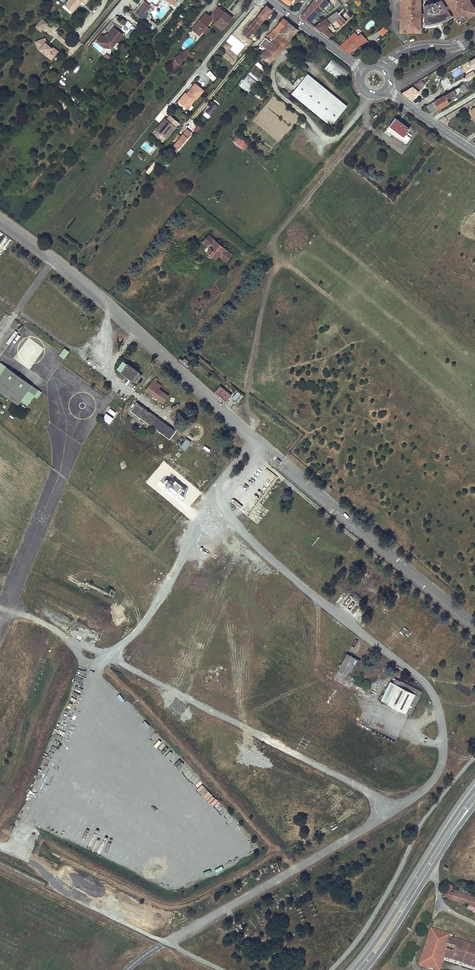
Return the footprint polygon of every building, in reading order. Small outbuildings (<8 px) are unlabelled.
[(64,5),(73,12),(80,4),(82,1),(85,3),(85,4),(89,0),(68,0),(64,5)] [(329,2),(327,0),(314,0),(301,16),(301,17),(309,23),(329,2)] [(420,16),(423,16),(423,24),(427,24),(431,23),(435,22),(439,22),(443,20),(446,19),(448,18),(451,16),(447,9),(450,8),(456,19),(459,24),(465,20),(465,19),(474,13),(474,11),(468,0),(445,0),(448,5),(445,7),(441,0),(423,5),(423,13),(420,13),(420,0),(400,0),(399,31),(419,32),(420,16)] [(147,17),(154,9),(144,1),(134,12),(144,20),(147,17)] [(248,39),(272,10),(266,5),(243,34),(248,38),(248,39)] [(195,24),(192,28),(200,35),(203,32),(203,31),(203,28),(205,26),(206,28),(207,27),(213,20),(216,22),(225,12),(218,7),(212,14),(214,16),(212,19),(210,17),(205,13),(198,21),(200,22),(198,24),(195,24)] [(225,12),(216,22),(223,29),(233,18),(225,11),(225,12)] [(346,21),(337,11),(325,19),(314,27),(329,38),(335,32),(327,26),(330,24),(331,25),(336,20),(341,26),(343,24),(346,21)] [(273,39),(288,22),(283,18),(268,35),(273,39)] [(47,24),(41,19),(35,26),(41,31),(47,24)] [(132,30),(135,26),(127,20),(124,24),(132,30)] [(269,63),(298,29),(296,28),(288,22),(273,39),(272,41),(271,42),(266,49),(260,55),(269,63)] [(161,35),(166,28),(163,26),(158,32),(161,35)] [(123,35),(114,27),(107,35),(107,36),(105,37),(105,35),(101,35),(96,42),(104,48),(111,49),(123,35)] [(356,48),(360,43),(362,42),(363,43),(366,40),(361,34),(358,37),(354,33),(351,36),(350,35),(349,36),(349,37),(346,40),(347,40),(340,46),(349,54),(353,50),(353,51),(356,48)] [(266,49),(271,42),(265,37),(260,45),(266,49)] [(46,45),(44,38),(35,42),(38,48),(48,57),(51,54),(54,56),(58,51),(53,47),(52,48),(49,46),(48,44),(46,45)] [(360,43),(364,48),(369,43),(366,40),(363,43),(362,42),(360,43)] [(188,49),(181,54),(186,58),(190,53),(188,49)] [(178,67),(186,58),(181,54),(174,58),(175,60),(178,67)] [(333,58),(325,69),(342,82),(350,71),(333,58)] [(175,60),(170,65),(176,69),(178,67),(175,60)] [(206,73),(213,81),(217,77),(210,70),(206,73)] [(304,71),(294,84),(297,86),(307,73),(304,71)] [(474,77),(474,73),(474,71),(465,76),(468,81),(473,78),(474,77)] [(347,106),(308,74),(292,93),(331,125),(347,106)] [(429,111),(432,109),(433,111),(438,109),(449,103),(447,99),(456,94),(458,95),(460,92),(462,91),(463,92),(474,85),(474,81),(473,78),(468,81),(426,106),(429,111)] [(244,79),(239,84),(248,92),(253,87),(244,79)] [(185,93),(179,101),(185,106),(188,102),(191,104),(196,98),(196,99),(203,90),(195,83),(189,91),(190,92),(188,95),(187,94),(185,93)] [(402,93),(412,101),(419,92),(422,89),(419,86),(417,84),(416,83),(413,85),(412,86),(408,89),(407,90),(402,93)] [(212,102),(205,111),(210,116),(217,107),(212,102)] [(395,118),(387,129),(407,143),(410,138),(406,135),(408,133),(410,129),(395,118)] [(176,126),(166,119),(164,122),(162,121),(155,129),(166,138),(176,126)] [(177,140),(173,145),(178,149),(191,133),(187,129),(180,136),(177,140)] [(239,136),(235,141),(245,149),(250,143),(239,136)] [(126,154),(129,156),(134,150),(131,148),(126,154)] [(226,262),(233,254),(224,247),(225,245),(220,240),(218,242),(209,235),(203,243),(211,249),(208,252),(216,258),(219,255),(226,262)] [(64,348),(59,355),(64,359),(69,351),(64,348)] [(189,367),(191,362),(183,357),(180,361),(189,367)] [(142,375),(138,373),(139,372),(127,363),(126,364),(122,361),(116,369),(121,372),(120,373),(132,381),(133,380),(136,383),(142,375)] [(1,362),(0,363),(0,391),(5,395),(18,404),(21,400),(27,405),(34,395),(37,398),(41,392),(1,362)] [(161,402),(163,403),(168,395),(159,388),(161,385),(156,381),(158,378),(156,377),(154,379),(153,379),(145,390),(147,392),(161,402)] [(221,385),(215,392),(226,401),(232,395),(221,385)] [(145,409),(136,402),(133,406),(130,411),(169,439),(175,431),(145,409)] [(102,419),(109,424),(113,419),(106,413),(102,419)] [(180,447),(185,450),(191,442),(186,438),(181,445),(180,446),(180,447)] [(346,653),(338,671),(347,675),(350,670),(352,670),(357,660),(355,660),(356,658),(346,653)] [(393,683),(420,696),(422,692),(395,678),(393,683)] [(380,700),(410,715),(420,696),(393,683),(390,681),(380,700)] [(468,904),(474,906),(473,909),(472,911),(474,912),(474,896),(471,895),(472,891),(461,887),(459,891),(452,888),(453,885),(448,882),(447,886),(446,886),(443,895),(468,904)] [(450,939),(452,936),(433,930),(420,966),(434,969),(440,969),(444,958),(474,968),(474,947),(450,939)]
